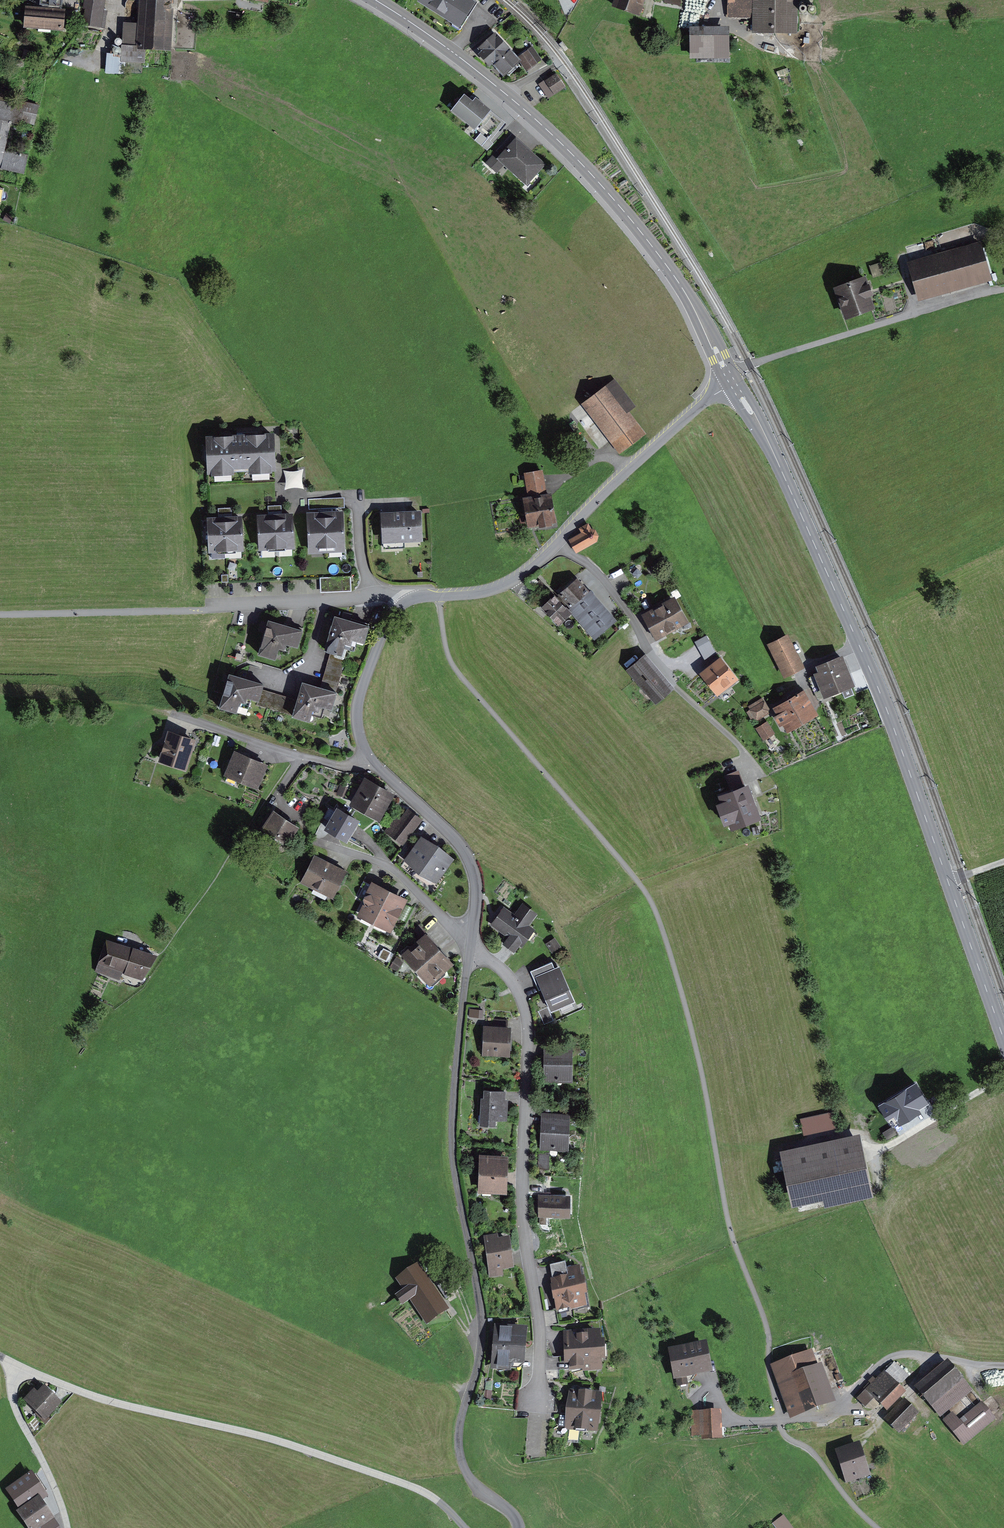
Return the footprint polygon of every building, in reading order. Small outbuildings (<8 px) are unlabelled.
[(39,7),(43,7),(43,10),(39,9),(38,17),(25,16),(24,27),(61,29),(62,11),(59,11),(59,9),(63,9),(63,0),(40,0),(39,7)] [(90,20),(106,22),(109,0),(92,0),(90,20)] [(169,47),(172,0),(141,0),(137,45),(169,47)] [(420,2),(458,26),(473,4),(466,0),(421,0),(420,2)] [(640,15),(645,0),(617,0),(615,7),(640,15)] [(736,10),(764,9),(764,27),(790,27),(790,0),(736,0),(736,10)] [(726,30),(692,30),(692,55),(726,55),(726,30)] [(518,61),(495,35),(480,49),(483,52),(481,54),(490,64),(492,62),(503,74),(518,61)] [(532,50),(520,57),(527,69),(539,61),(532,50)] [(107,68),(123,68),(124,55),(108,54),(107,68)] [(556,76),(541,85),(548,95),(562,86),(556,76)] [(454,111),(475,128),(488,111),(476,101),(473,104),(465,98),(454,111)] [(0,102),(0,159),(1,159),(14,105),(0,102)] [(526,183),(543,165),(513,137),(489,163),(497,170),(504,162),(526,183)] [(915,266),(923,292),(995,272),(987,246),(915,266)] [(836,290),(846,317),(872,308),(862,281),(836,290)] [(612,385),(591,399),(624,446),(644,432),(612,385)] [(208,441),(210,472),(272,468),(270,438),(241,439),(208,441)] [(545,468),(528,469),(530,492),(547,491),(545,468)] [(527,500),(531,527),(555,523),(551,496),(527,500)] [(309,515),(311,551),(342,550),(341,514),(325,514),(309,515)] [(383,516),(384,542),(420,540),(419,514),(407,515),(383,516)] [(277,547),(292,547),(291,518),(275,519),(277,547)] [(261,548),(277,547),(275,519),(259,519),(261,548)] [(225,550),(241,549),(240,520),(224,521),(225,550)] [(210,550),(225,550),(224,521),(208,522),(210,550)] [(585,532),(569,540),(576,552),(599,540),(600,536),(596,529),(591,529),(589,525),(582,528),(585,532)] [(576,605),(592,592),(579,577),(564,590),(576,605)] [(592,592),(576,605),(592,626),(608,614),(592,592)] [(560,596),(548,606),(561,622),(573,613),(560,596)] [(645,616),(657,638),(685,623),(673,601),(645,616)] [(363,643),(368,629),(336,620),(327,651),(342,655),(344,648),(353,651),(356,641),(363,643)] [(300,633),(270,624),(261,654),(274,659),(277,650),(283,652),(286,644),(296,647),(300,633)] [(790,674),(804,668),(792,639),(777,646),(790,674)] [(656,702),(671,689),(644,657),(629,670),(656,702)] [(720,661),(702,674),(716,693),(734,679),(720,661)] [(857,684),(846,661),(822,671),(833,695),(857,684)] [(261,687),(231,679),(222,708),(236,713),(238,706),(248,708),(250,699),(257,701),(261,687)] [(334,695),(303,686),(294,717),(309,721),(311,714),(321,717),(324,707),(330,709),(334,695)] [(776,710),(788,731),(815,716),(803,695),(776,710)] [(762,701),(750,707),(757,719),(768,713),(762,701)] [(767,724),(758,729),(764,739),(773,734),(767,724)] [(192,743),(169,735),(161,761),(184,768),(192,743)] [(264,767),(236,756),(228,776),(256,787),(264,767)] [(351,804),(378,819),(390,797),(364,782),(351,804)] [(730,823),(732,829),(757,820),(747,790),(722,799),(723,804),(721,805),(727,824),(730,823)] [(419,821),(404,810),(387,832),(402,844),(419,821)] [(295,830),(267,812),(258,827),(286,844),(295,830)] [(356,823),(338,812),(328,831),(346,841),(356,823)] [(407,861),(435,881),(450,860),(421,840),(407,861)] [(343,872),(316,859),(304,882),(331,896),(343,872)] [(373,888),(360,916),(389,930),(402,902),(373,888)] [(515,951),(520,944),(522,945),(532,931),(526,926),(534,915),(522,907),(514,918),(503,911),(493,925),(510,937),(505,944),(515,951)] [(405,956),(429,982),(448,965),(424,939),(405,956)] [(154,957),(108,940),(98,965),(145,982),(154,957)] [(543,985),(552,1005),(573,996),(559,965),(555,967),(552,961),(533,970),(541,986),(543,985)] [(508,1026),(486,1025),(485,1051),(508,1051),(508,1026)] [(546,1040),(546,1077),(570,1077),(570,1040),(546,1040)] [(483,1097),(482,1122),(495,1123),(496,1116),(506,1116),(507,1097),(504,1096),(504,1089),(486,1088),(485,1097),(483,1097)] [(911,1095),(884,1112),(899,1133),(925,1116),(911,1095)] [(567,1115),(544,1114),(543,1145),(566,1146),(567,1115)] [(863,1129),(784,1147),(797,1204),(876,1186),(863,1129)] [(481,1154),(481,1187),(504,1188),(504,1154),(481,1154)] [(569,1192),(541,1192),(541,1212),(568,1212),(569,1192)] [(496,1236),(486,1237),(491,1275),(501,1274),(500,1267),(511,1265),(508,1238),(496,1240),(496,1236)] [(398,1278),(425,1320),(447,1306),(420,1264),(398,1278)] [(551,1266),(561,1309),(585,1304),(583,1291),(586,1291),(583,1276),(579,1277),(577,1267),(565,1269),(564,1264),(551,1266)] [(496,1326),(493,1365),(507,1366),(507,1360),(522,1361),(524,1328),(496,1326)] [(566,1332),(567,1359),(572,1359),(572,1368),(599,1367),(599,1356),(603,1356),(602,1339),(598,1339),(598,1331),(566,1332)] [(671,1350),(676,1374),(709,1367),(704,1343),(671,1350)] [(810,1352),(775,1365),(792,1413),(831,1399),(819,1365),(815,1366),(810,1352)] [(874,1386),(890,1404),(908,1388),(892,1370),(874,1386)] [(932,1396),(944,1411),(974,1387),(961,1372),(932,1396)] [(44,1383),(25,1401),(44,1421),(63,1402),(44,1383)] [(571,1391),(568,1425),(595,1428),(598,1393),(571,1391)] [(903,1428),(921,1408),(913,1400),(894,1420),(903,1428)] [(967,1437),(996,1414),(986,1402),(957,1426),(967,1437)] [(721,1434),(719,1410),(692,1412),(694,1432),(703,1431),(703,1435),(721,1434)] [(839,1451),(848,1478),(868,1471),(859,1444),(839,1451)] [(8,1490),(21,1509),(39,1497),(45,1493),(32,1473),(8,1490)] [(21,1509),(20,1510),(32,1527),(38,1527),(53,1518),(39,1497),(21,1509)] [(772,1523),(775,1527),(793,1527),(783,1514),(772,1523)]
